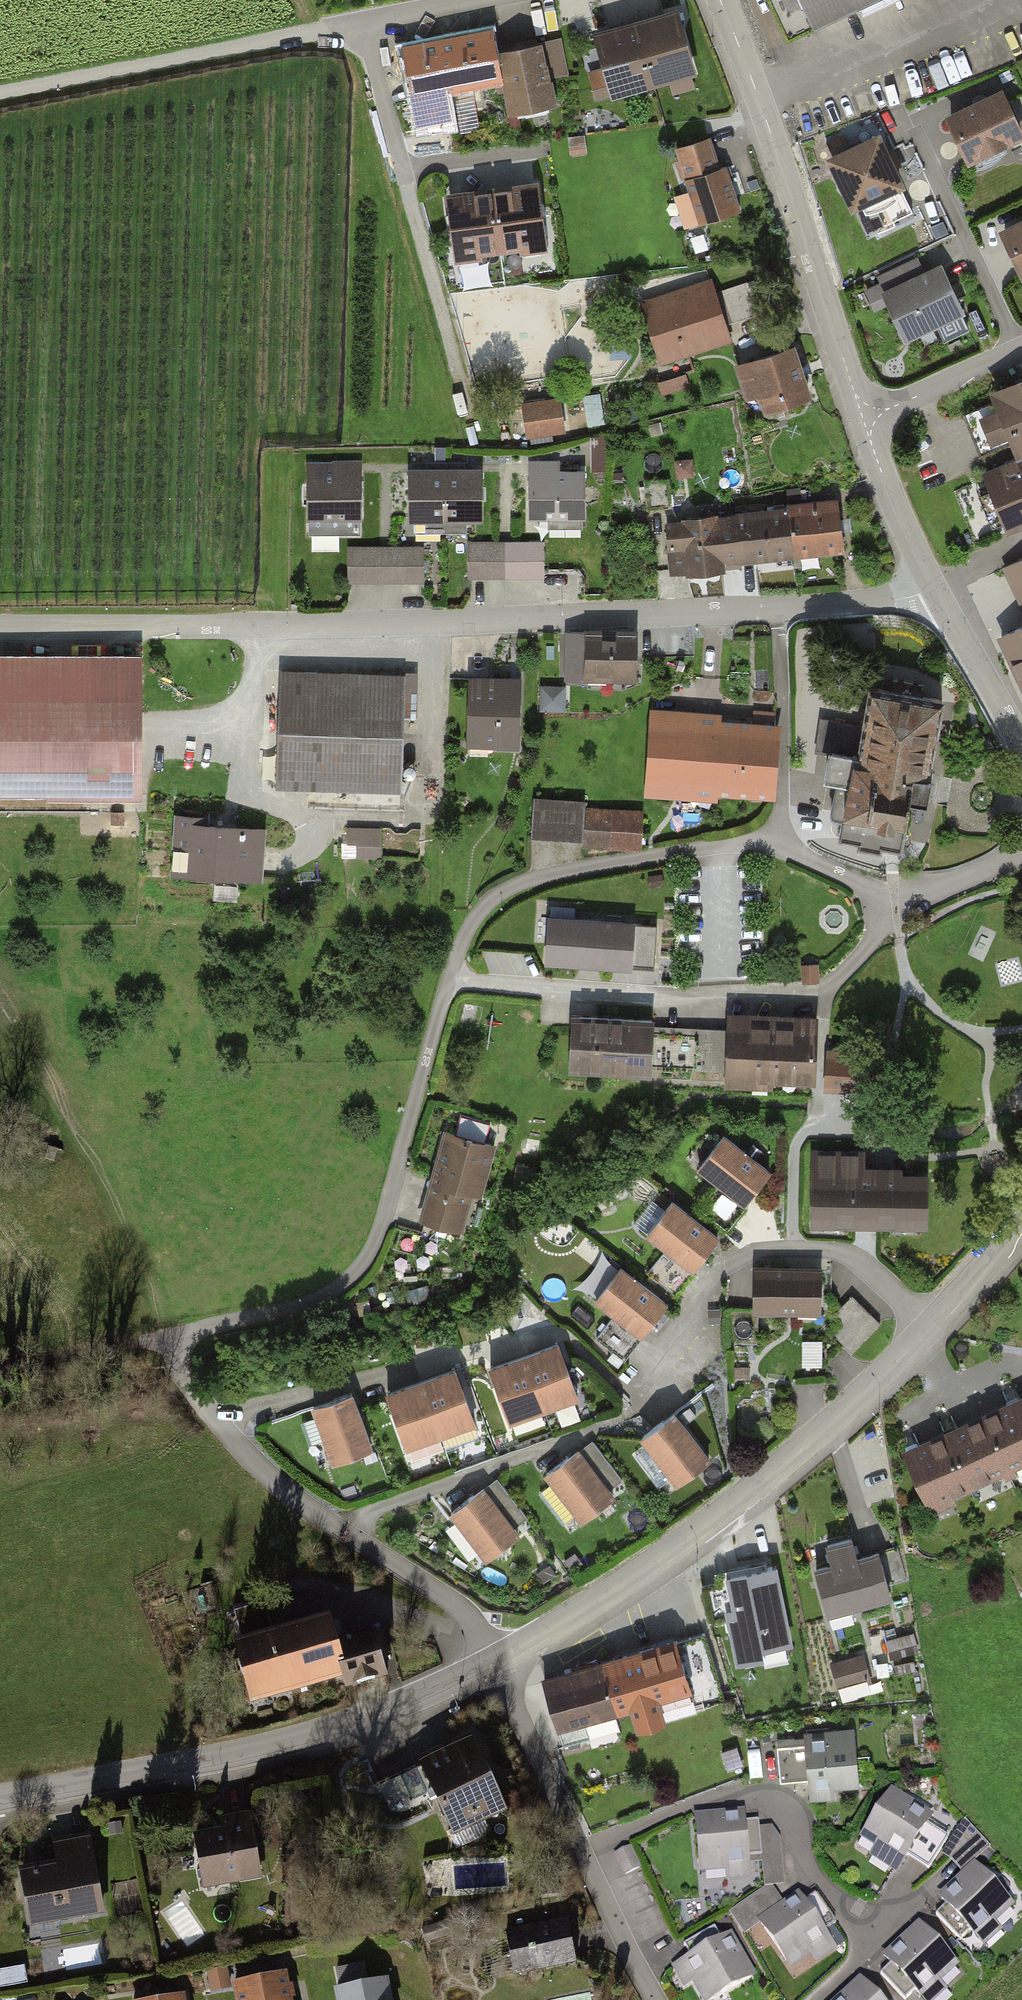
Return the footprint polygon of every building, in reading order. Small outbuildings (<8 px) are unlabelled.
[(783,42),(874,0),(763,0),(783,42)] [(695,74),(676,9),(637,20),(653,84),(695,74)] [(653,84),(637,20),(596,31),(605,67),(590,71),(597,98),(653,84)] [(498,83),(488,33),(403,51),(413,101),(498,83)] [(566,77),(559,40),(492,53),(498,83),(506,123),(556,113),(550,80),(566,77)] [(1000,92),(942,118),(964,165),(1021,138),(1000,92)] [(877,136),(824,162),(850,215),(903,189),(877,136)] [(717,167),(709,141),(673,152),(682,178),(717,167)] [(698,228),(739,216),(725,171),(684,183),(698,228)] [(536,182),(492,187),(499,247),(543,242),(536,182)] [(499,247),(492,187),(447,192),(454,252),(499,247)] [(995,230),(1020,282),(1021,281),(1021,218),(995,230)] [(939,264),(879,291),(903,344),(963,317),(939,264)] [(713,295),(710,284),(644,305),(661,359),(726,338),(722,323),(764,310),(754,281),(713,295)] [(805,392),(790,348),(740,364),(755,409),(805,392)] [(988,397),(1014,460),(1021,456),(1021,383),(988,397)] [(585,397),(589,425),(605,423),(600,394),(585,397)] [(560,399),(523,404),(528,437),(565,432),(560,399)] [(591,437),(591,471),(606,471),(607,435),(591,437)] [(361,529),(360,459),(330,459),(330,472),(306,472),(306,522),(323,521),(323,530),(361,529)] [(983,474),(1006,533),(1021,527),(1021,459),(983,474)] [(582,522),(581,471),(555,472),(554,462),(528,462),(529,523),(582,522)] [(480,468),(442,469),(444,533),(463,532),(463,520),(482,520),(480,468)] [(426,533),(444,533),(442,469),(407,470),(409,522),(425,521),(426,533)] [(645,482),(648,510),(673,508),(670,479),(645,482)] [(843,548),(837,503),(788,509),(793,554),(843,548)] [(793,554),(788,509),(733,517),(736,540),(719,542),(721,562),(793,554)] [(688,574),(722,570),(721,562),(719,542),(736,540),(733,517),(667,523),(672,574),(688,572),(688,574)] [(540,542),(467,541),(467,580),(540,581),(540,542)] [(423,545),(347,546),(348,584),(423,583),(423,545)] [(970,585),(989,627),(1021,612),(1021,604),(1006,568),(970,585)] [(995,641),(1021,700),(1021,629),(995,641)] [(631,679),(630,632),(582,632),(583,680),(631,679)] [(136,801),(137,661),(0,660),(0,800),(136,801)] [(397,674),(278,674),(278,791),(396,791),(397,674)] [(518,679),(469,678),(467,751),(517,752),(518,679)] [(544,707),(568,707),(568,681),(544,681),(544,707)] [(942,703),(873,693),(854,819),(908,827),(912,803),(927,808),(942,703)] [(645,795),(772,801),(775,724),(648,718),(645,795)] [(533,837),(583,840),(585,802),(536,799),(533,837)] [(639,849),(641,813),(587,810),(585,846),(639,849)] [(351,854),(383,854),(384,823),(352,823),(351,854)] [(258,878),(261,834),(175,829),(173,873),(258,878)] [(634,923),(546,917),(543,967),(631,972),(634,923)] [(769,1086),(771,1017),(728,1015),(727,1035),(725,1072),(725,1084),(769,1086)] [(771,1017),(769,1086),(813,1087),(816,1019),(771,1017)] [(654,1039),(655,1023),(575,1018),(572,1069),(652,1074),(652,1068),(654,1039)] [(654,1039),(652,1068),(725,1072),(727,1035),(698,1033),(698,1042),(654,1039)] [(886,1056),(828,1052),(826,1084),(846,1086),(845,1103),(859,1104),(861,1087),(883,1089),(886,1056)] [(420,1222),(459,1232),(468,1197),(481,1201),(495,1147),(443,1134),(420,1222)] [(727,1141),(702,1171),(744,1205),(768,1174),(727,1141)] [(811,1149),(809,1226),(924,1229),(925,1170),(865,1169),(865,1150),(811,1149)] [(646,1239),(690,1275),(718,1240),(673,1205),(646,1239)] [(822,1316),(823,1271),(757,1269),(756,1315),(822,1316)] [(596,1307),(640,1341),(666,1307),(621,1273),(596,1307)] [(880,1323),(853,1296),(836,1313),(837,1318),(843,1325),(834,1334),(851,1352),(880,1323)] [(756,1346),(756,1320),(727,1319),(726,1346),(756,1346)] [(520,1360),(539,1415),(573,1404),(554,1349),(520,1360)] [(539,1415),(520,1360),(490,1370),(509,1425),(539,1415)] [(452,1373),(418,1385),(439,1441),(473,1429),(452,1373)] [(405,1453),(439,1441),(418,1385),(385,1397),(405,1453)] [(349,1399),(310,1413),(331,1470),(370,1455),(349,1399)] [(907,1452),(931,1503),(1021,1461),(1021,1399),(1014,1402),(953,1431),(915,1448),(907,1452)] [(673,1417),(641,1443),(677,1488),(709,1463),(673,1417)] [(578,1452),(546,1477),(581,1522),(613,1498),(578,1452)] [(451,1514),(485,1560),(518,1536),(484,1490),(451,1514)] [(887,1598),(873,1554),(814,1573),(828,1617),(887,1598)] [(789,1643),(773,1567),(730,1575),(731,1577),(716,1580),(718,1588),(705,1590),(712,1620),(726,1618),(725,1612),(728,1611),(739,1662),(763,1657),(761,1648),(789,1643)] [(323,1620),(231,1648),(250,1709),(342,1682),(331,1642),(323,1620)] [(892,1654),(912,1652),(909,1631),(889,1633),(892,1654)] [(382,1680),(369,1632),(331,1642),(342,1682),(344,1690),(382,1680)] [(657,1697),(664,1717),(723,1698),(702,1633),(675,1642),(689,1686),(657,1697)] [(673,1637),(599,1660),(615,1708),(630,1703),(637,1726),(664,1717),(657,1697),(689,1686),(675,1642),(673,1637)] [(865,1654),(828,1664),(836,1694),(873,1684),(865,1654)] [(599,1660),(542,1677),(556,1726),(615,1708),(599,1660)] [(857,1782),(852,1731),(776,1738),(780,1781),(810,1778),(811,1786),(857,1782)] [(467,1734),(414,1759),(452,1841),(505,1817),(467,1734)] [(930,1818),(889,1794),(860,1844),(873,1852),(870,1862),(895,1877),(906,1858),(924,1828),(930,1818)] [(740,1816),(695,1821),(701,1886),(746,1882),(740,1816)] [(192,1838),(200,1892),(257,1883),(246,1817),(219,1821),(221,1833),(192,1838)] [(946,1841),(924,1828),(906,1858),(928,1871),(946,1841)] [(54,1865),(17,1871),(27,1928),(100,1915),(87,1836),(50,1842),(54,1865)] [(1002,1936),(993,1925),(1013,1907),(973,1864),(934,1899),(983,1954),(1002,1936)] [(817,1967),(837,1953),(801,1900),(758,1929),(788,1972),(810,1958),(817,1967)] [(564,1922),(503,1934),(512,1977),(573,1965),(564,1922)] [(957,1970),(919,1927),(884,1957),(921,1999),(940,1999),(947,1994),(939,1986),(957,1970)] [(729,1938),(674,1969),(691,1999),(717,1999),(753,1980),(729,1938)] [(283,1974),(226,1985),(229,1999),(288,1999),(283,1974)] [(332,1989),(334,1999),(391,1999),(387,1979),(332,1989)] [(840,1999),(879,1999),(862,1980),(840,1999)]
